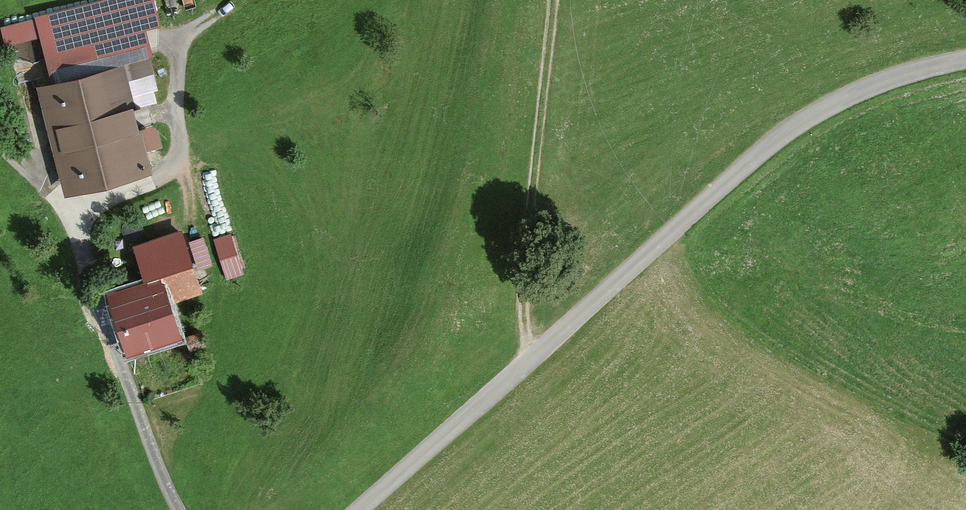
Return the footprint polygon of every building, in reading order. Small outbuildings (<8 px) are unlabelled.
[(9,27),(13,42),(47,33),(56,67),(157,42),(146,0),(117,0),(9,27)] [(125,72),(48,90),(71,187),(148,170),(125,72)] [(234,232),(215,238),(229,280),(248,274),(234,232)] [(187,234),(146,248),(158,284),(124,294),(142,349),(197,331),(185,293),(204,287),(187,234)]
